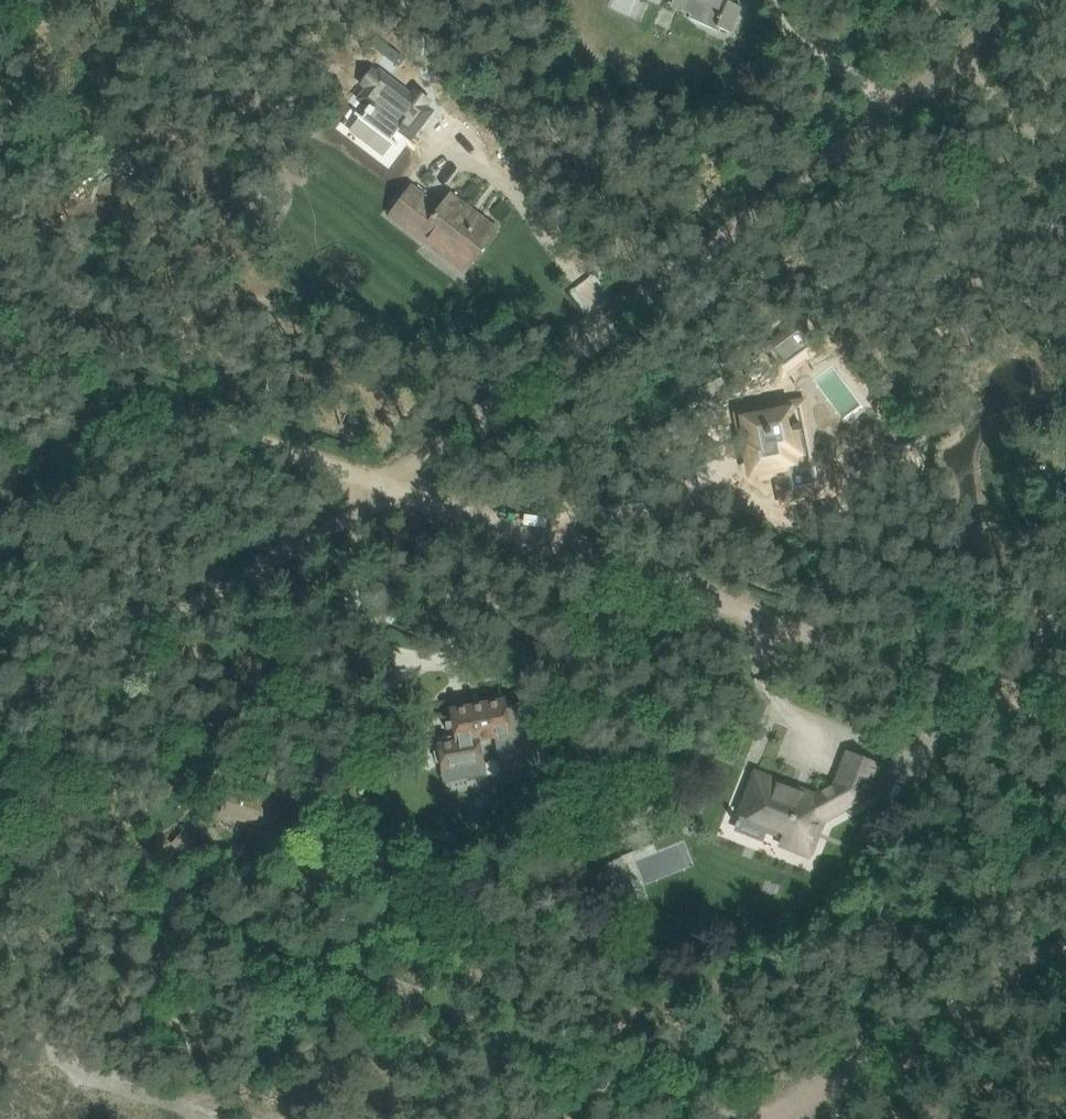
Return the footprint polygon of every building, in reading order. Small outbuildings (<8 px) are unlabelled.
[(691,14),(689,18),(699,23),(719,31),(721,28),(731,32),(742,7),(732,2),(733,0),(697,0),(691,14)] [(415,34),(414,54),(434,55),(435,35),(415,34)] [(368,88),(359,99),(370,108),(367,112),(368,113),(363,119),(391,141),(400,130),(411,139),(433,111),(426,106),(428,102),(415,92),(412,95),(380,71),(378,74),(375,71),(364,85),(368,88)] [(412,187),(404,197),(391,215),(425,241),(430,234),(470,264),(465,271),(466,272),(497,230),(451,195),(441,208),(412,187)] [(797,325),(761,351),(780,376),(815,349),(797,325)] [(788,406),(743,414),(748,443),(751,443),(756,474),(763,473),(763,477),(781,474),(786,503),(835,495),(828,456),(808,459),(803,432),(808,431),(807,424),(792,427),(788,406)] [(20,503),(11,512),(23,523),(32,514),(20,503)] [(437,747),(435,752),(436,761),(441,765),(444,783),(488,775),(481,738),(495,736),(501,772),(535,765),(523,703),(506,706),(505,700),(452,710),(454,722),(446,723),(447,733),(456,731),(456,732),(457,740),(453,741),(450,737),(442,739),(440,743),(437,744),(437,747)] [(865,795),(869,785),(877,764),(850,754),(838,784),(815,797),(810,795),(807,801),(789,794),(791,788),(756,774),(748,795),(740,814),(786,832),(782,844),(808,854),(821,818),(865,795)] [(274,828),(281,802),(229,789),(222,814),(274,828)] [(186,831),(173,845),(184,855),(197,841),(186,831)]
